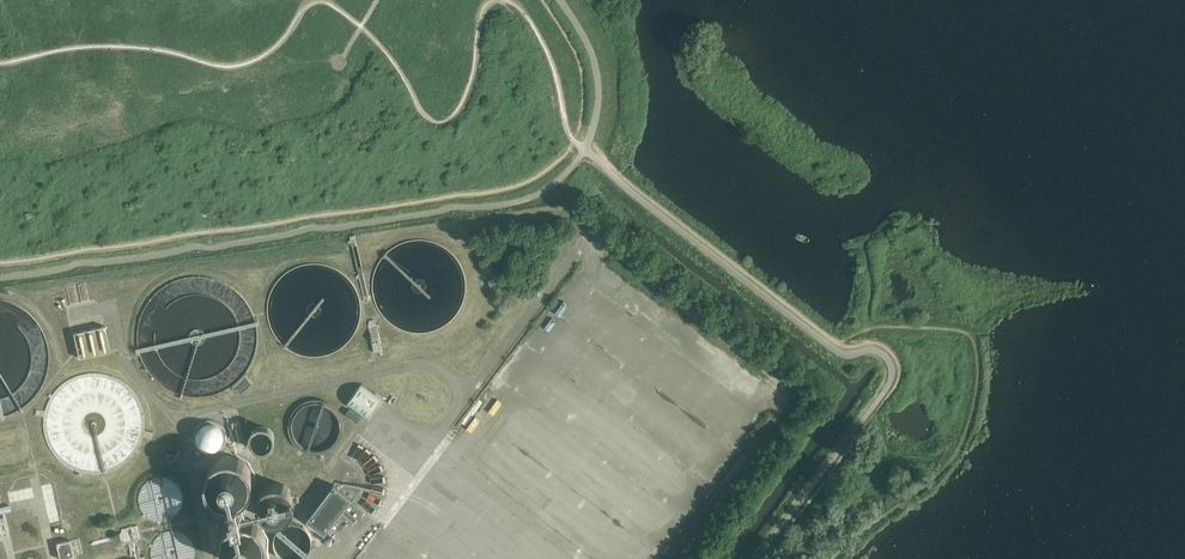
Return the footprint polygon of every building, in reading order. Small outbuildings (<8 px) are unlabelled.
[(373,318),(368,319),(368,323),(374,350),(382,349),(376,321),(373,318)] [(104,324),(73,331),(79,357),(110,349),(104,324)] [(144,435),(145,425),(145,420),(144,415),(143,410),(141,405),(138,400),(136,397),(134,394),(130,389),(122,383),(114,378),(105,375),(100,374),(95,374),(88,374),(83,375),(76,377),(71,380),(66,383),(58,389),(52,397),(50,400),(47,405),(44,414),(43,424),(44,433),(45,438),(47,443),(51,451),(56,459),(63,466),(72,471),(78,473),(83,474),(87,475),(92,476),(98,476),(104,475),(109,474),(113,472),(122,468),(129,461),(136,454),(138,450),(141,445),(143,440),(144,435)] [(244,376),(232,386),(240,394),(252,383),(244,376)] [(361,383),(345,404),(364,418),(380,397),(362,384),(361,383)] [(236,442),(229,445),(218,419),(195,428),(206,454),(228,444),(232,453),(239,450),(236,442)] [(251,432),(250,434),(249,436),(249,438),(250,440),(250,443),(251,444),(254,447),(256,449),(258,449),(262,450),(265,450),(267,449),(269,448),(271,446),(272,444),(273,442),(273,440),(274,439),(274,437),(273,435),(273,433),(272,431),(271,429),(269,428),(267,427),(265,426),(263,426),(260,426),(258,426),(255,427),(253,429),(252,431),(251,432)] [(207,472),(206,477),(207,484),(209,489),(211,493),(215,496),(214,497),(215,497),(219,499),(224,501),(230,501),(235,501),(239,499),(242,497),(244,496),(246,494),(247,493),(249,491),(250,488),(251,485),(252,482),(252,479),(252,477),(252,474),(251,472),(251,470),(250,468),(248,466),(247,464),(245,462),(243,460),(244,460),(242,458),(239,457),(239,458),(237,457),(234,456),(231,455),(228,455),(225,456),(223,456),(220,457),(218,458),(216,460),(214,461),(212,463),(211,464),(209,466),(208,468),(207,472)] [(334,484),(307,519),(325,533),(351,497),(334,484)] [(262,490),(259,495),(260,496),(259,498),(258,500),(258,503),(258,505),(259,507),(260,509),(261,512),(262,514),(263,515),(264,516),(264,517),(269,520),(272,520),(273,521),(275,521),(277,521),(279,521),(282,520),(284,520),(286,519),(287,518),(289,516),(290,515),(291,515),(294,510),(293,510),(294,506),(295,502),(294,499),(294,497),(293,496),(293,495),(292,493),(291,492),(290,491),(289,489),(284,485),(284,486),(282,485),(280,485),(278,485),(276,485),(274,485),(272,485),(270,486),(269,486),(267,487),(266,488),(264,489),(263,491),(262,490)] [(212,511),(207,512),(209,520),(214,519),(216,527),(223,530),(225,527),(228,524),(231,522),(236,520),(240,519),(243,518),(239,499),(235,501),(230,501),(224,501),(219,499),(215,497),(210,503),(212,511)] [(220,541),(220,544),(221,547),(222,549),(223,551),(224,554),(226,556),(227,557),(229,558),(258,558),(260,557),(261,556),(262,556),(263,554),(264,552),(264,551),(265,549),(266,547),(266,544),(266,542),(266,540),(266,538),(266,536),(265,534),(264,532),(263,530),(262,528),(261,526),(259,525),(258,523),(256,521),(254,520),(253,521),(251,520),(249,519),(247,519),(245,518),(243,518),(240,519),(236,520),(231,522),(228,524),(225,527),(223,530),(222,531),(221,535),(221,538),(220,541)] [(308,552),(310,548),(311,544),(311,540),(309,536),(307,531),(305,529),(301,526),(297,524),(292,523),(288,524),(285,525),(280,527),(277,530),(275,533),(273,538),(273,542),(273,547),(274,551),(276,553),(278,556),(281,558),(282,558),(301,558),(304,557),(306,555),(308,552)] [(92,541),(92,544),(116,539),(116,541),(121,540),(124,540),(124,543),(129,542),(131,553),(133,558),(135,558),(138,558),(134,541),(137,540),(136,538),(140,537),(137,525),(121,528),(122,531),(120,532),(114,534),(115,535),(92,541)] [(70,539),(69,540),(56,543),(59,558),(73,555),(76,554),(82,553),(79,537),(72,539),(70,539)] [(369,558),(380,558),(385,552),(373,544),(365,556),(369,558)]
